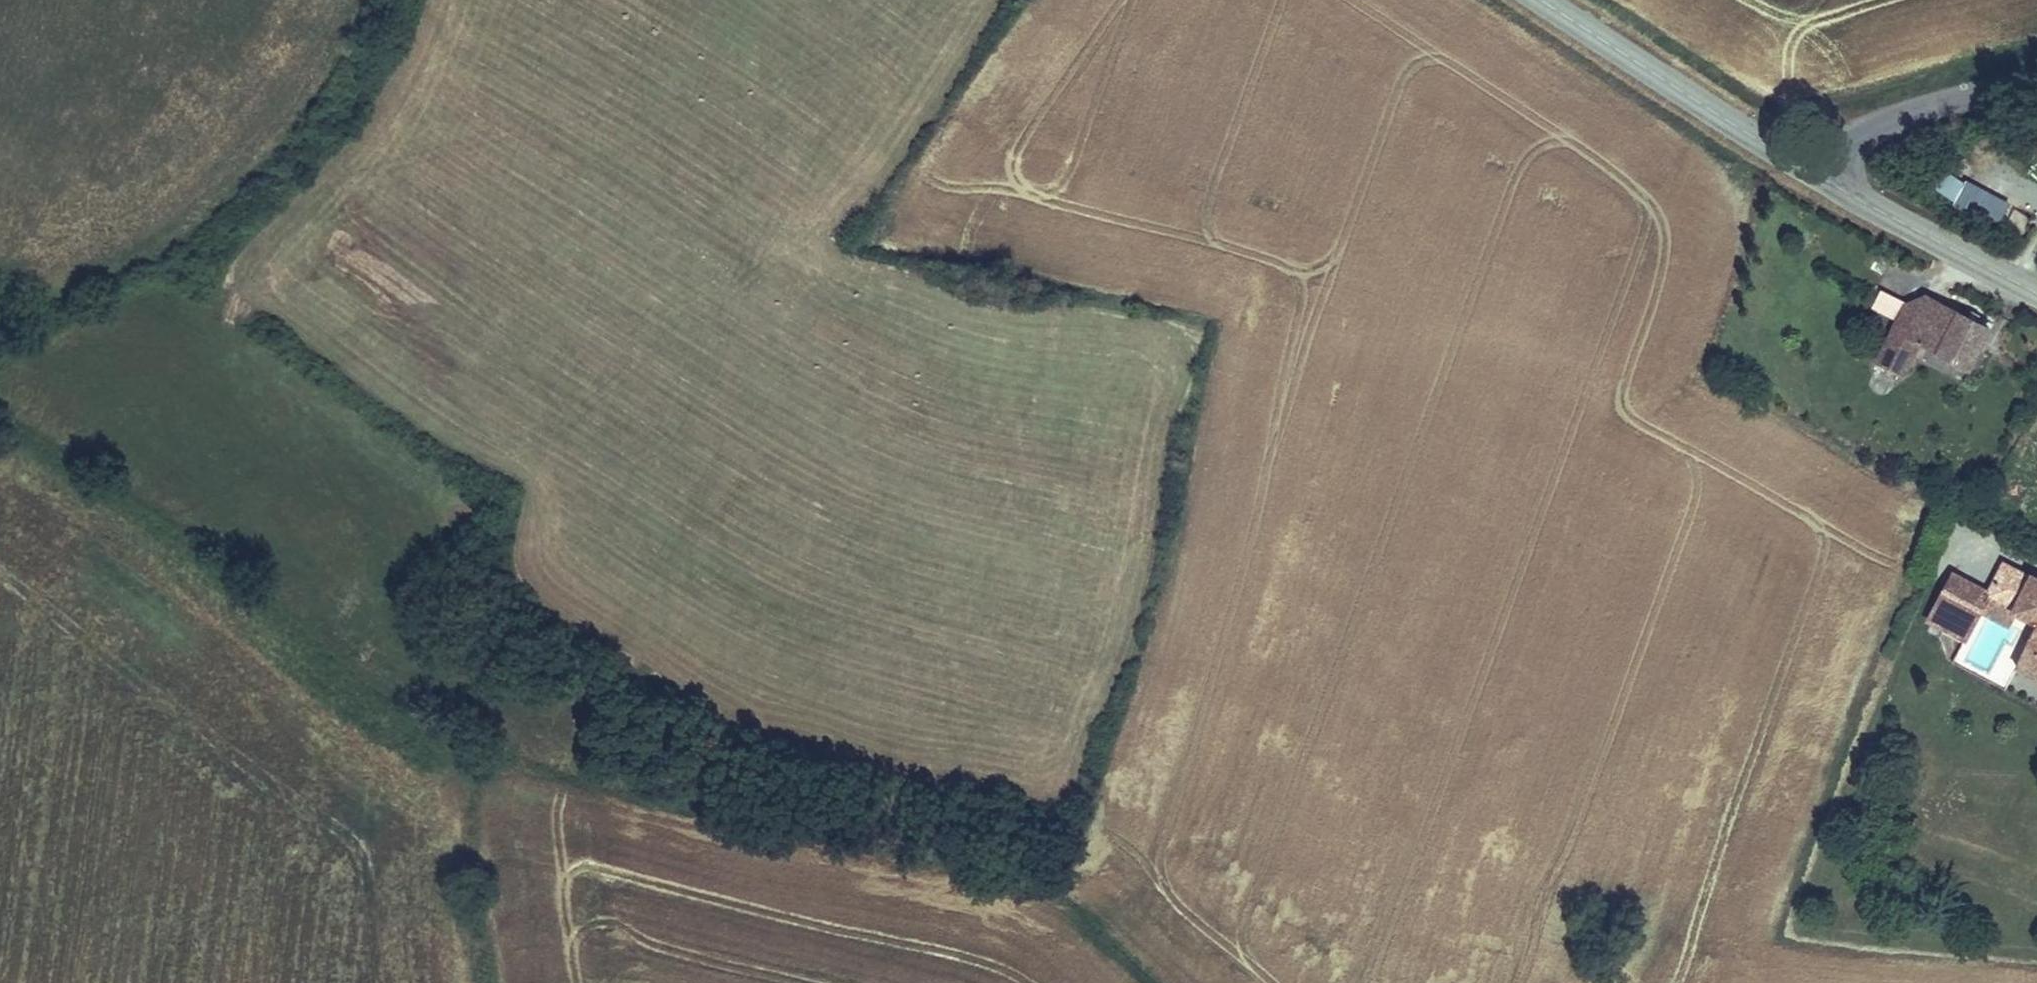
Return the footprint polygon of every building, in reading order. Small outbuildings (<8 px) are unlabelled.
[(2013,206),(1967,182),(1949,213),(1996,239),(2013,206)] [(1906,381),(1921,350),(1973,379),(1996,333),(1925,295),(1905,304),(1874,367),(1906,381)] [(1985,617),(2012,567),(2002,563),(1988,592),(1954,573),(1926,624),(1969,645),(1972,639),(1985,617)] [(2012,567),(1985,617),(2011,631),(2012,628),(2016,621),(2036,631),(2036,580),(2012,567)] [(2016,674),(2036,684),(2036,633),(2016,674)]
